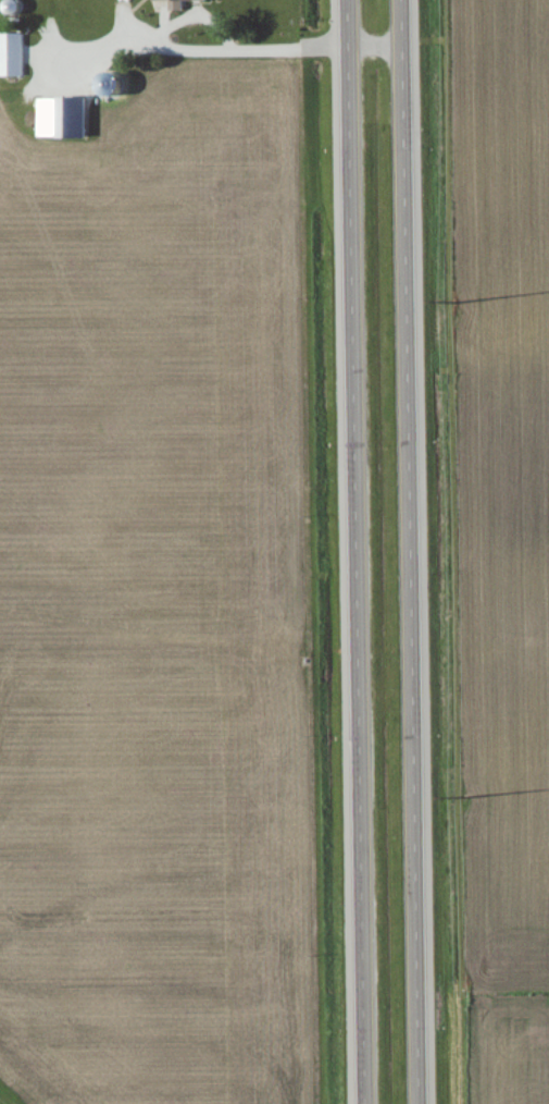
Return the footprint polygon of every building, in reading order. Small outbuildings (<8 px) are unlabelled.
[(27,34),(5,34),(4,74),(26,75),(27,34)] [(43,99),(44,138),(83,137),(82,122),(80,122),(80,99),(43,99)]
